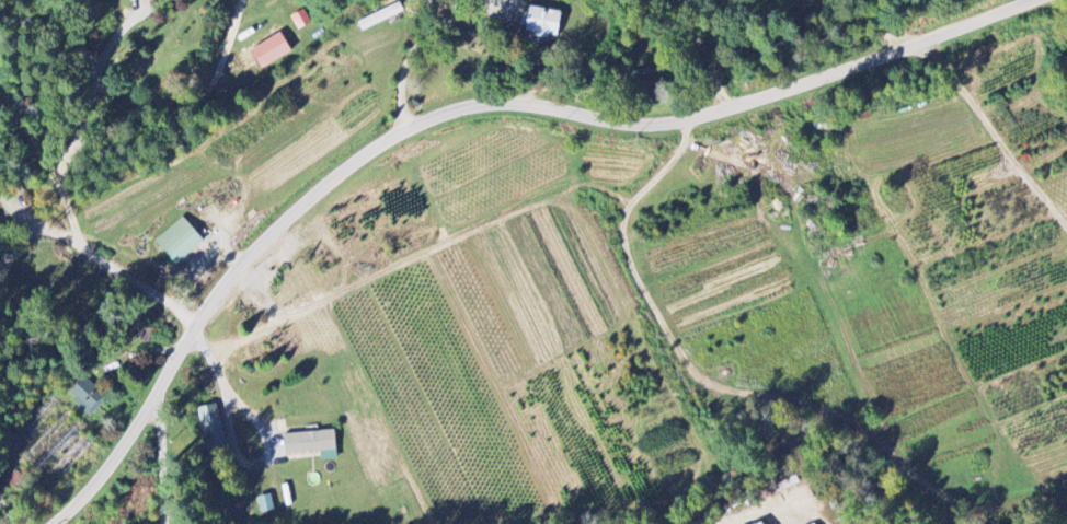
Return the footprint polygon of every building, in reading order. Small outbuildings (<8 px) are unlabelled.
[(315,23),(308,8),(292,16),(299,31),(315,23)] [(561,10),(529,9),(528,32),(537,33),(537,37),(560,38),(561,10)] [(295,51),(283,32),(252,50),(264,70),(295,51)] [(178,266),(205,240),(183,217),(156,243),(178,266)] [(11,250),(0,235),(0,258),(11,250)] [(67,395),(92,417),(107,401),(83,378),(67,395)] [(198,410),(212,459),(231,454),(217,405),(198,410)] [(287,454),(323,453),(323,461),(339,460),(337,431),(286,434),(287,454)] [(276,511),(272,495),(259,498),(263,514),(276,511)]
